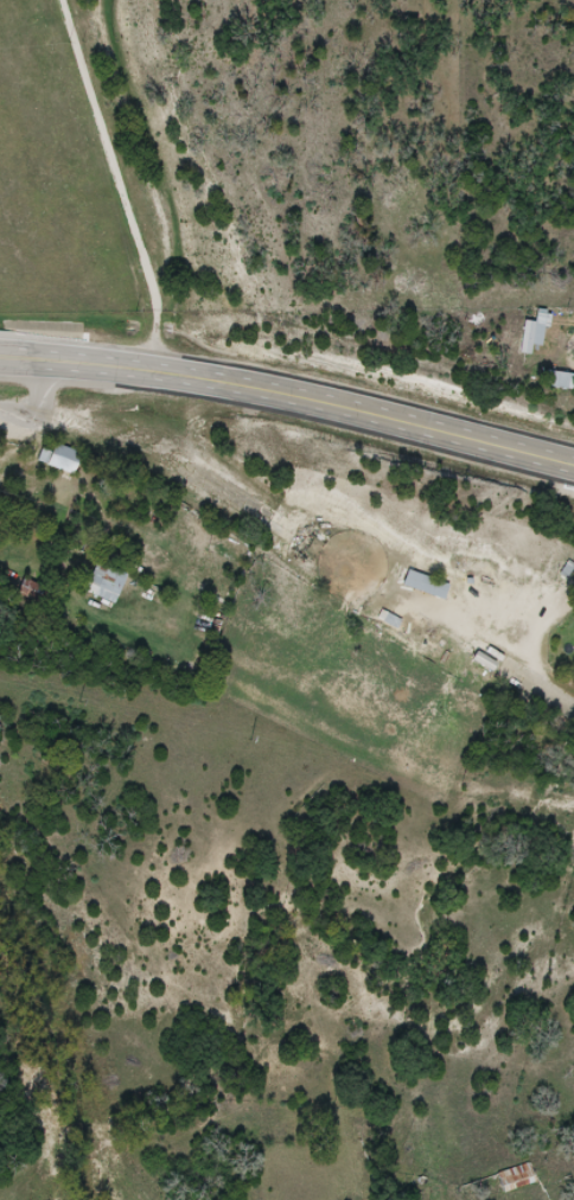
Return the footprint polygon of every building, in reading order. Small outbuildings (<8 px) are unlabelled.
[(546,348),(552,314),(528,310),(520,354),(534,357),(536,347),(546,348)] [(84,455),(59,446),(55,455),(44,451),(39,463),(75,477),(84,455)] [(447,603),(453,587),(410,571),(404,587),(447,603)] [(538,1182),(529,1163),(498,1177),(507,1197),(538,1182)]
